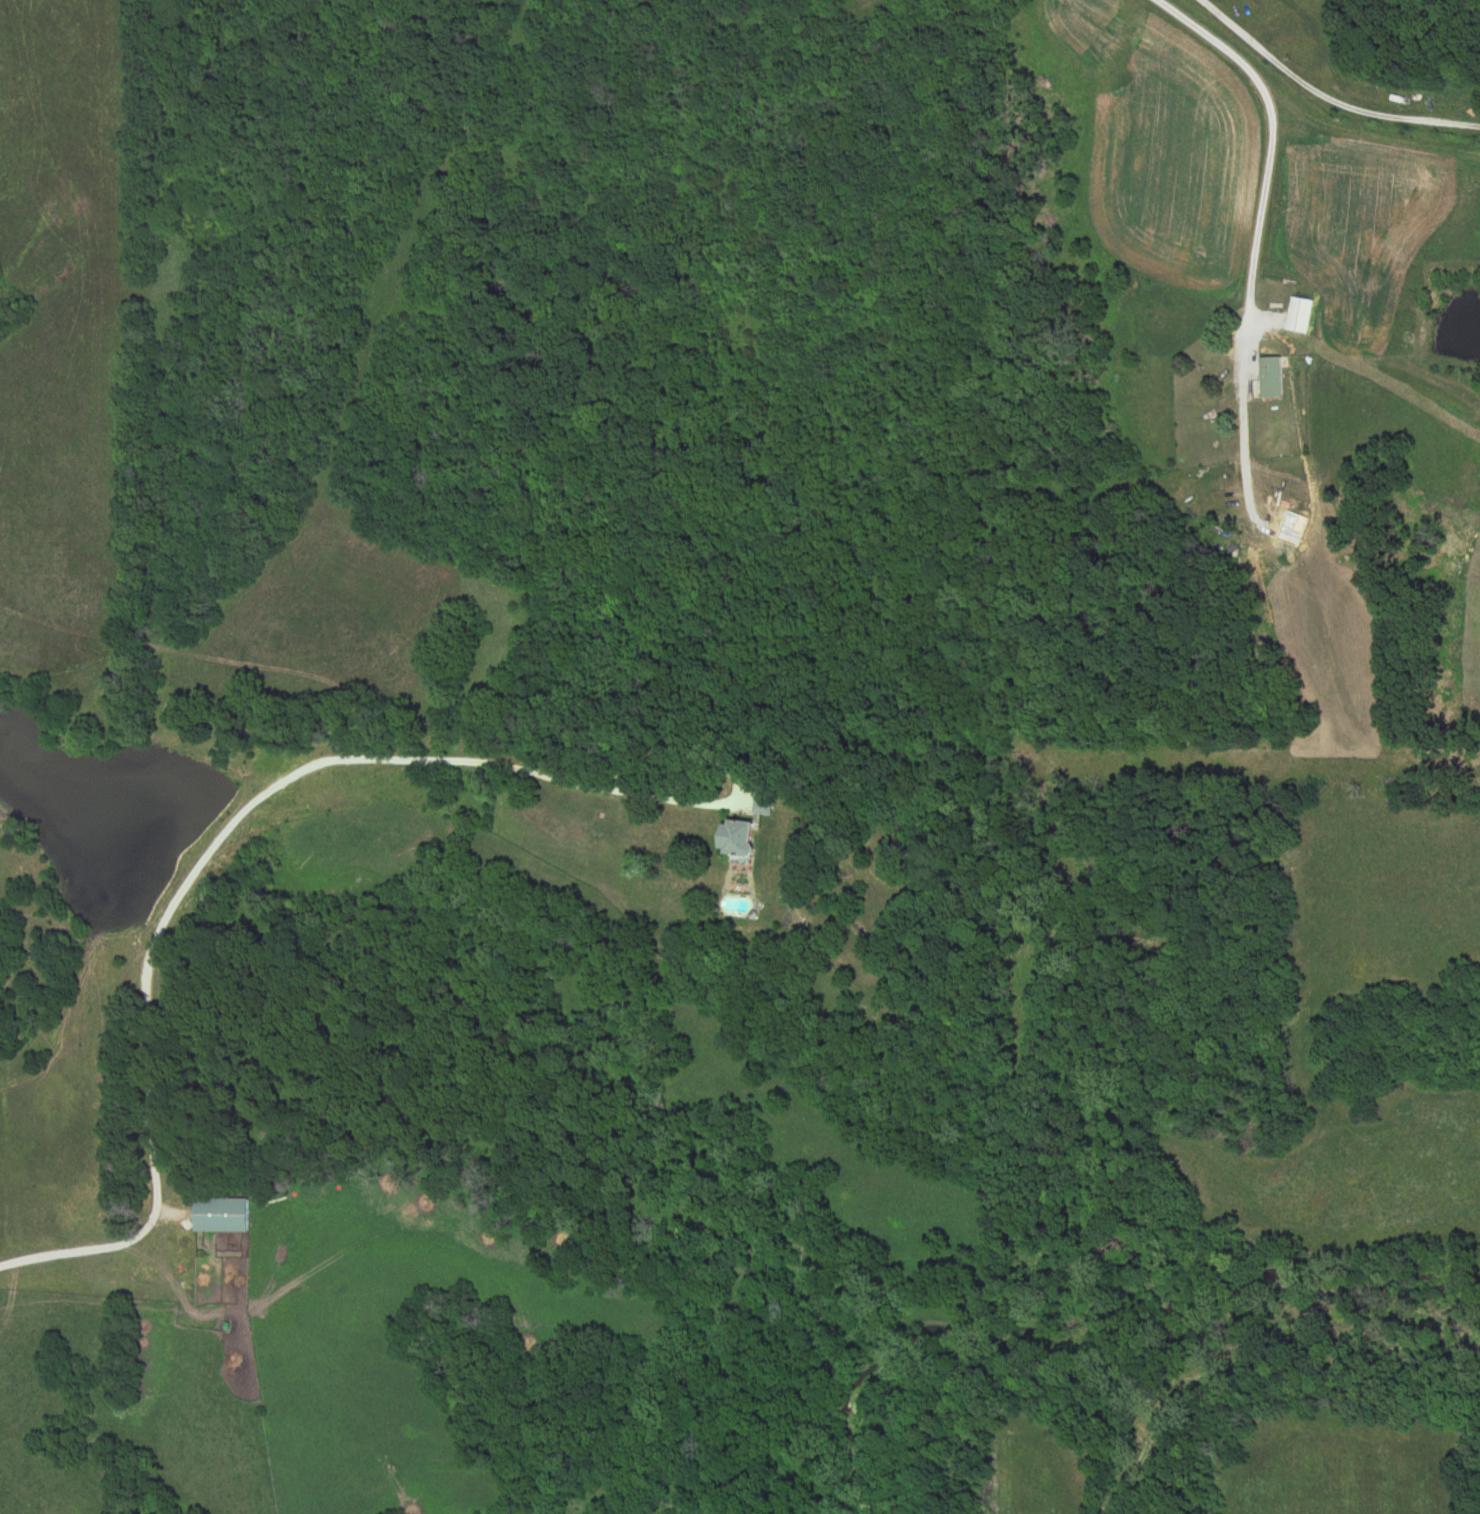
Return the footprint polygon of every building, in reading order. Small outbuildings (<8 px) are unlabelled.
[(1312,302),(1290,299),(1286,332),(1308,335),(1312,302)] [(1261,399),(1281,399),(1281,359),(1261,359),(1261,399)] [(756,855),(757,821),(726,821),(725,854),(756,855)] [(249,1198),(194,1198),(194,1232),(249,1232),(249,1198)]
